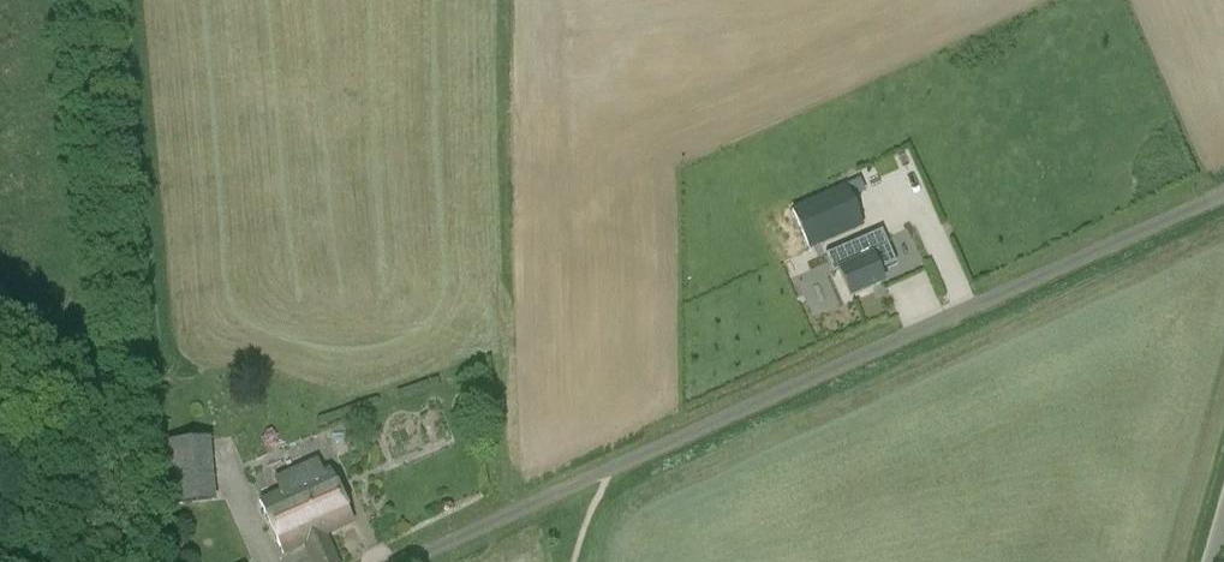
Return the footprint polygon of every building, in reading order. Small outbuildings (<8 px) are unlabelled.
[(845,186),(791,209),(809,250),(862,226),(845,186)] [(849,266),(839,270),(850,297),(883,282),(878,273),(896,265),(882,232),(842,250),(849,266)] [(222,502),(219,437),(183,439),(186,503),(222,502)] [(259,502),(284,556),(303,547),(304,546),(311,561),(338,561),(326,536),(327,536),(353,524),(329,470),(323,473),(318,460),(274,480),(280,493),(259,502)]
